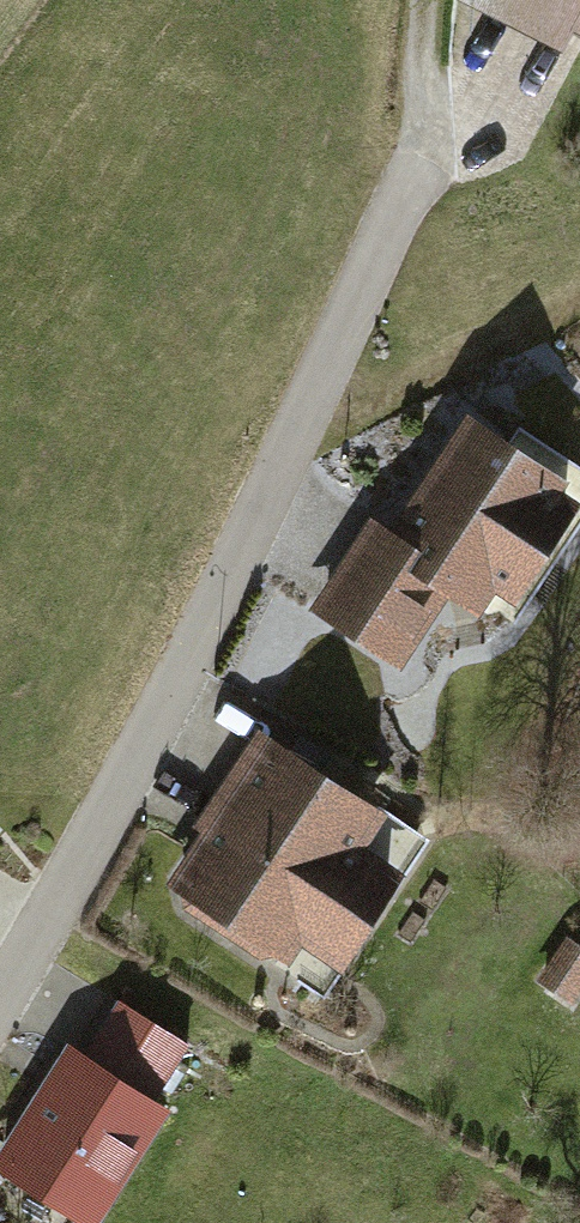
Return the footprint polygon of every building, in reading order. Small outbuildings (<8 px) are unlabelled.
[(579,22),(579,0),(472,0),(562,45),(575,20),(579,22)] [(568,475),(460,411),(390,527),(419,544),(406,566),(450,592),(481,610),(494,588),(516,601),(578,497),(561,487),(568,475)] [(406,666),(450,592),(406,566),(419,544),(390,527),(369,514),(311,610),(406,666)] [(386,816),(257,732),(191,832),(202,839),(163,898),(282,976),(300,948),(336,973),(400,876),(362,852),(386,816)] [(568,943),(539,983),(571,1006),(579,993),(579,951),(568,943)] [(79,1059),(149,1103),(185,1047),(115,1003),(79,1059)] [(0,1149),(0,1174),(78,1222),(95,1222),(165,1113),(149,1103),(79,1059),(63,1049),(0,1149)]
